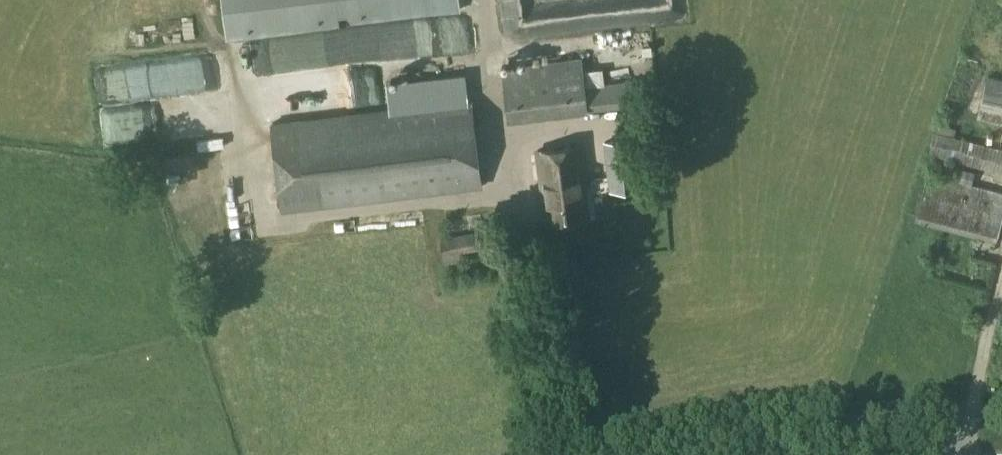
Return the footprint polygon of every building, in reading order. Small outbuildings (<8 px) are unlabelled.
[(459,9),(458,0),(223,0),(229,39),(459,9)] [(513,11),(594,1),(594,0),(511,0),(513,11)] [(625,74),(624,48),(585,50),(586,75),(625,74)] [(509,115),(587,105),(581,57),(503,67),(509,115)] [(988,74),(978,117),(1001,123),(1001,78),(988,74)] [(589,110),(638,104),(635,80),(585,85),(589,110)] [(210,100),(227,96),(225,86),(208,90),(210,100)] [(167,91),(167,113),(199,112),(198,90),(167,91)] [(283,210),(482,185),(471,98),(273,123),(283,210)] [(165,99),(133,100),(134,113),(166,112),(165,99)] [(1001,173),(1001,149),(934,131),(928,154),(1001,173)] [(610,190),(644,186),(638,136),(603,140),(610,190)] [(599,142),(538,149),(547,221),(591,215),(585,172),(602,170),(599,142)] [(914,220),(994,241),(1001,210),(1001,195),(947,180),(926,175),(914,220)] [(666,233),(687,233),(687,223),(666,223),(666,233)] [(461,259),(459,252),(485,247),(481,229),(441,237),(446,262),(461,259)]
